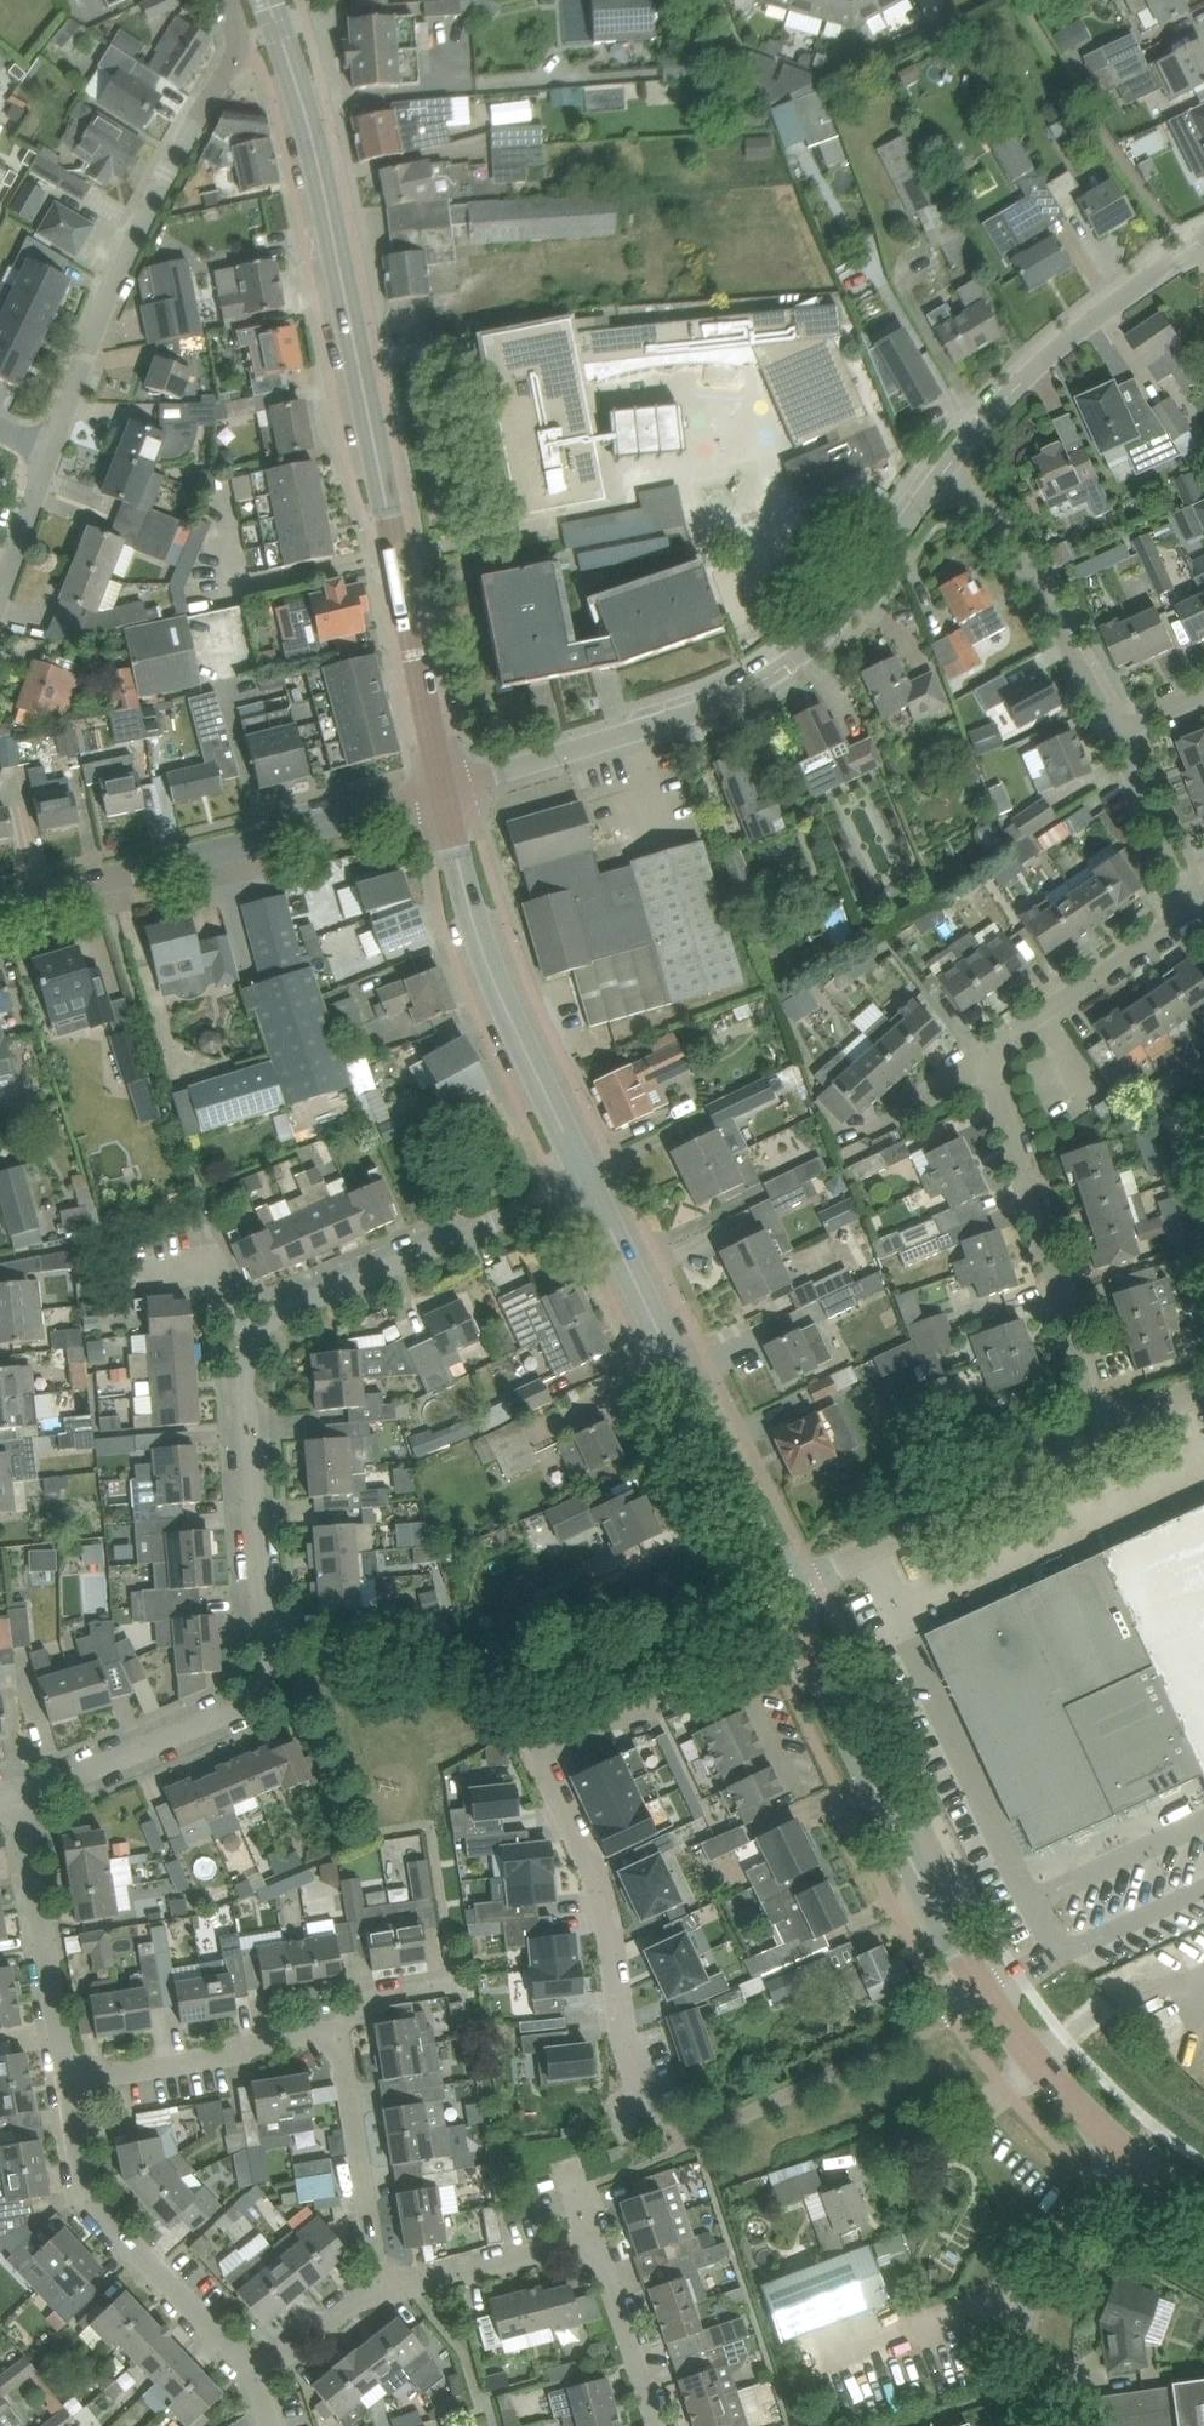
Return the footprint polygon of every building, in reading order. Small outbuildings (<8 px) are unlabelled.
[(147,18),(180,2),(179,0),(145,0),(140,2),(147,18)] [(425,17),(460,15),(459,0),(441,0),(423,1),(425,17)] [(595,42),(654,38),(652,0),(592,0),(595,42)] [(787,10),(790,0),(757,0),(758,2),(787,10)] [(822,20),(828,0),(790,0),(787,10),(822,20)] [(822,20),(851,28),(865,20),(873,34),(885,27),(878,13),(871,0),(828,0),(822,20)] [(878,13),(885,27),(887,27),(879,12),(901,0),(871,0),(878,13)] [(958,14),(950,0),(943,4),(941,12),(945,20),(956,15),(958,14)] [(1166,22),(1187,11),(1181,0),(1127,0),(1126,1),(1132,14),(1148,7),(1157,26),(1166,22)] [(342,41),(343,54),(416,49),(430,48),(428,22),(414,23),(414,15),(348,20),(349,41),(342,41)] [(52,39),(69,53),(87,31),(70,17),(52,39)] [(149,69),(159,75),(180,88),(211,38),(178,17),(158,50),(160,52),(149,69)] [(1050,37),(1061,54),(1082,41),(1071,24),(1050,37)] [(1132,34),(1099,49),(1108,68),(1109,67),(1117,63),(1141,52),(1134,36),(1132,34)] [(132,37),(123,51),(136,59),(145,45),(132,37)] [(768,39),(765,53),(775,56),(779,42),(768,39)] [(1169,101),(1186,93),(1203,83),(1203,44),(1201,39),(1167,57),(1150,65),(1169,101)] [(99,44),(93,54),(102,60),(109,50),(99,44)] [(148,99),(154,90),(130,75),(139,61),(136,59),(123,51),(112,44),(109,50),(102,60),(98,66),(116,77),(100,102),(141,128),(144,123),(147,125),(156,111),(153,110),(156,105),(148,99)] [(416,49),(343,54),(344,68),(351,67),(353,88),(418,84),(416,49)] [(741,56),(761,98),(749,99),(750,115),(716,118),(717,131),(762,125),(760,115),(768,112),(766,106),(767,105),(813,83),(814,83),(810,74),(783,65),(776,83),(771,81),(777,62),(750,52),(741,56)] [(1108,68),(1078,82),(1088,102),(1117,88),(1151,72),(1141,52),(1117,63),(1109,67),(1108,68)] [(811,56),(804,54),(798,58),(795,64),(806,68),(811,56)] [(814,54),(811,66),(821,69),(825,56),(814,54)] [(9,71),(21,80),(27,73),(16,63),(9,71)] [(587,106),(626,105),(626,83),(587,84),(587,106)] [(813,83),(767,105),(778,135),(801,127),(792,103),(817,94),(813,83)] [(551,103),(569,101),(568,88),(550,89),(551,103)] [(817,94),(792,103),(801,127),(808,149),(836,139),(820,93),(817,94)] [(377,115),(352,119),(359,160),(386,155),(403,152),(450,142),(446,121),(450,120),(454,120),(452,97),(392,104),(393,112),(377,115)] [(75,152),(87,160),(81,168),(87,172),(106,184),(114,172),(121,177),(144,141),(124,129),(81,101),(72,114),(91,127),(85,136),(75,152)] [(1180,142),(1198,177),(1203,174),(1203,104),(1187,112),(1198,132),(1180,142)] [(233,146),(235,155),(272,147),(264,113),(227,108),(213,136),(233,146)] [(542,125),(491,128),(494,183),(527,181),(527,165),(545,164),(544,144),(543,144),(542,125)] [(910,130),(881,146),(877,148),(909,215),(916,212),(932,247),(940,243),(953,271),(976,258),(916,127),(910,130)] [(1013,181),(1033,169),(1014,136),(993,148),(1013,181)] [(745,138),(745,159),(772,158),(772,137),(745,138)] [(272,147),(235,155),(243,191),(280,183),(272,147)] [(23,163),(32,168),(39,155),(31,150),(23,163)] [(31,171),(58,187),(67,170),(41,154),(31,171)] [(400,168),(379,172),(386,204),(386,207),(448,198),(451,198),(456,189),(455,182),(447,173),(445,161),(427,164),(427,162),(400,168)] [(4,182),(12,187),(20,175),(11,170),(4,182)] [(1045,186),(1050,195),(1064,217),(1066,220),(1081,211),(1085,217),(1097,236),(1130,216),(1120,199),(1110,182),(1087,196),(1075,180),(1069,170),(1045,186)] [(13,210),(29,220),(45,192),(29,182),(13,210)] [(448,198),(386,207),(392,256),(453,249),(453,245),(617,233),(613,194),(449,206),(448,198)] [(1071,266),(1058,244),(1051,233),(1050,233),(1028,196),(999,213),(1021,251),(1010,258),(1029,291),(1071,266)] [(37,239),(48,246),(51,241),(75,255),(92,228),(56,206),(37,239)] [(14,268),(24,272),(16,287),(57,307),(71,280),(60,275),(68,259),(29,236),(14,268)] [(392,256),(382,257),(387,299),(428,294),(425,265),(455,262),(453,249),(392,256)] [(150,343),(177,337),(203,332),(188,259),(144,267),(139,278),(145,305),(143,305),(150,343)] [(223,319),(225,329),(231,328),(248,325),(246,314),(259,312),(283,307),(274,259),(249,264),(214,271),(223,319)] [(927,314),(928,316),(955,361),(1001,333),(982,301),(988,298),(976,277),(956,289),(966,306),(952,315),(946,305),(945,303),(927,314)] [(16,287),(4,314),(45,334),(57,307),(16,287)] [(596,382),(596,383),(609,378),(626,373),(642,369),(659,366),(677,364),(694,363),(711,364),(729,365),(746,368),(746,367),(760,369),(794,447),(825,434),(828,443),(783,463),(798,497),(890,456),(875,422),(841,437),(837,429),(867,416),(833,337),(841,337),(838,304),(820,306),(815,296),(785,309),(571,332),(568,319),(503,333),(480,338),(481,342),(473,343),(476,375),(490,373),(491,381),(488,382),(516,517),(604,500),(594,448),(591,435),(582,387),(596,382)] [(1130,335),(1142,353),(1150,365),(1161,381),(1174,372),(1185,388),(1201,378),(1180,345),(1183,343),(1163,313),(1130,335)] [(0,321),(0,344),(32,360),(45,334),(4,314),(0,321)] [(231,328),(225,329),(229,345),(234,344),(244,342),(247,360),(254,394),(276,390),(289,388),(285,370),(299,368),(292,330),(260,336),(257,323),(248,325),(231,328)] [(904,329),(868,349),(888,396),(903,387),(914,406),(940,392),(904,329)] [(203,332),(177,337),(180,352),(163,356),(162,359),(156,357),(146,386),(150,388),(149,392),(154,393),(164,393),(180,398),(193,365),(191,353),(209,349),(206,333),(204,333),(203,332)] [(0,344),(0,378),(19,387),(32,360),(0,344)] [(1175,439),(1155,409),(1148,400),(1128,409),(1117,384),(1081,400),(1106,453),(1125,444),(1139,474),(1185,453),(1175,439)] [(225,402),(215,403),(215,424),(217,424),(217,420),(257,412),(254,396),(225,402)] [(1171,399),(1155,409),(1175,439),(1191,429),(1171,399)] [(184,404),(185,423),(185,424),(198,424),(215,424),(215,403),(184,404)] [(276,426),(261,430),(267,456),(287,452),(311,447),(302,403),(272,409),(276,426)] [(679,405),(608,408),(610,453),(681,450),(679,405)] [(131,423),(118,458),(151,471),(158,455),(165,437),(159,434),(131,423)] [(162,425),(159,434),(165,437),(158,455),(163,457),(170,458),(180,456),(188,450),(194,443),(197,436),(198,430),(198,424),(185,424),(185,423),(162,425)] [(1048,455),(1036,460),(1045,479),(1040,481),(1052,507),(1071,498),(1068,491),(1083,485),(1085,490),(1097,518),(1115,510),(1103,482),(1094,462),(1084,440),(1068,447),(1067,446),(1064,447),(1062,442),(1045,449),(1048,455)] [(234,455),(229,450),(222,450),(218,455),(218,461),(222,466),(229,466),(234,461),(234,455)] [(151,471),(118,458),(104,492),(137,506),(151,471)] [(236,501),(255,498),(269,569),(333,556),(314,460),(250,473),(232,477),(236,501)] [(207,494),(216,473),(211,470),(203,469),(194,473),(187,479),(185,485),(207,494)] [(1188,502),(1203,495),(1194,474),(1178,480),(1188,502)] [(877,485),(871,494),(883,503),(889,494),(877,485)] [(1193,505),(1203,528),(1203,527),(1203,501),(1193,505)] [(1193,505),(1175,514),(1187,541),(1203,533),(1203,529),(1203,528),(1193,505)] [(151,510),(143,529),(172,541),(180,521),(151,510)] [(657,530),(654,515),(644,517),(647,532),(657,530)] [(644,517),(634,519),(637,534),(647,532),(644,517)] [(197,519),(192,530),(206,535),(211,524),(197,519)] [(634,519),(624,521),(627,536),(637,534),(634,519)] [(624,521),(613,523),(617,538),(627,536),(624,521)] [(1157,529),(1157,530),(1163,542),(1176,536),(1170,522),(1157,529)] [(613,523),(603,525),(606,540),(617,538),(613,523)] [(603,525),(593,527),(596,542),(606,540),(603,525)] [(593,527),(583,529),(586,544),(596,542),(593,527)] [(89,529),(76,564),(109,577),(123,542),(112,538),(89,529)] [(172,541),(143,529),(135,549),(164,560),(172,541)] [(583,529),(573,531),(576,546),(586,544),(583,529)] [(192,530),(188,540),(202,546),(206,535),(192,530)] [(576,546),(573,531),(563,532),(566,548),(576,546)] [(1150,532),(1134,540),(1159,595),(1175,587),(1150,532)] [(1050,548),(1059,566),(1085,553),(1078,535),(1050,548)] [(668,536),(658,538),(661,553),(671,551),(668,536)] [(658,538),(648,540),(651,555),(661,553),(658,538)] [(188,540),(183,551),(197,557),(202,546),(188,540)] [(648,540),(638,542),(641,557),(651,555),(648,540)] [(638,542),(628,544),(631,559),(641,557),(638,542)] [(628,544),(618,546),(621,561),(631,559),(628,544)] [(1127,544),(1114,550),(1119,562),(1132,556),(1127,544)] [(618,546),(608,548),(611,563),(621,561),(618,546)] [(608,548),(598,550),(601,565),(611,563),(608,548)] [(598,550),(587,552),(591,567),(601,565),(598,550)] [(1114,550),(1101,556),(1106,568),(1119,562),(1114,550)] [(183,551),(179,562),(193,567),(197,557),(183,551)] [(591,567),(587,552),(577,553),(580,569),(591,567)] [(1101,556),(1088,562),(1093,574),(1106,568),(1101,556)] [(179,562),(174,572),(188,578),(193,567),(179,562)] [(559,562),(527,568),(479,578),(501,688),(616,665),(723,628),(702,567),(595,604),(607,639),(575,645),(559,562)] [(1093,574),(1088,562),(1075,568),(1080,580),(1093,574)] [(109,577),(76,564),(62,599),(90,610),(80,635),(148,618),(146,609),(143,599),(95,612),(109,577)] [(174,572),(170,582),(184,588),(188,578),(174,572)] [(967,572),(940,587),(962,628),(972,645),(1005,627),(983,586),(977,590),(967,572)] [(1203,595),(1203,573),(1195,577),(1203,595)] [(296,640),(283,643),(287,665),(330,655),(326,637),(363,628),(363,625),(370,624),(361,585),(342,589),(341,581),(327,584),(329,593),(311,597),(312,600),(288,606),(296,640)] [(170,582),(174,600),(186,597),(184,588),(170,582)] [(1203,595),(1177,608),(1194,645),(1203,640),(1203,595)] [(186,597),(174,600),(177,614),(189,611),(186,597)] [(157,606),(146,609),(148,618),(159,615),(157,606)] [(1158,609),(1131,621),(1149,659),(1175,647),(1165,626),(1158,609)] [(135,667),(141,692),(141,694),(201,682),(190,613),(127,626),(135,667)] [(1149,659),(1131,621),(1129,616),(1123,619),(1101,629),(1119,667),(1126,664),(1129,669),(1149,659)] [(948,635),(932,644),(940,667),(944,665),(959,656),(966,669),(968,671),(982,663),(972,645),(962,628),(948,635)] [(278,663),(275,648),(260,651),(263,666),(278,663)] [(306,672),(331,769),(399,752),(374,654),(306,672)] [(959,656),(944,665),(951,677),(966,669),(959,656)] [(862,673),(884,718),(908,707),(915,721),(948,705),(943,694),(932,672),(908,683),(896,657),(862,673)] [(19,706),(42,714),(52,717),(53,713),(63,717),(76,679),(65,675),(66,673),(34,662),(19,706)] [(141,692),(135,667),(109,672),(114,697),(141,692)] [(1002,674),(974,689),(986,711),(1004,702),(1018,727),(1060,704),(1057,698),(1060,697),(1053,683),(1050,685),(1047,679),(1042,670),(1035,673),(1009,688),(1002,674)] [(259,677),(262,690),(286,684),(282,671),(259,677)] [(206,764),(169,773),(175,801),(223,789),(221,779),(239,774),(216,691),(188,698),(203,752),(206,764)] [(173,701),(142,708),(148,737),(164,734),(159,711),(174,708),(173,701)] [(821,704),(792,718),(803,740),(811,756),(798,762),(814,795),(845,780),(860,773),(835,719),(830,721),(821,704)] [(260,788),(309,775),(292,707),(242,720),(260,788)] [(142,708),(125,711),(131,741),(148,737),(142,708)] [(69,721),(54,724),(61,755),(76,751),(69,721)] [(969,735),(976,754),(1003,743),(996,724),(969,735)] [(1072,731),(1050,741),(1039,746),(1048,767),(1040,771),(1042,777),(1033,781),(1039,793),(1056,786),(1067,781),(1090,772),(1080,749),(1081,745),(1078,737),(1074,735),(1072,731)] [(1191,771),(1203,766),(1203,733),(1179,743),(1191,771)] [(3,769),(18,766),(12,737),(0,739),(0,756),(3,769)] [(86,784),(101,781),(107,815),(143,808),(132,753),(82,764),(86,784)] [(715,763),(724,786),(732,808),(737,806),(750,840),(786,826),(772,791),(757,797),(740,753),(715,763)] [(320,761),(311,763),(314,774),(323,772),(320,761)] [(965,761),(958,766),(969,784),(977,779),(965,761)] [(78,821),(71,793),(67,777),(48,781),(45,765),(29,769),(36,801),(35,802),(41,830),(78,821)] [(1196,800),(1203,797),(1203,766),(1191,771),(1185,773),(1196,800)] [(567,805),(496,826),(506,859),(509,858),(511,863),(515,862),(518,874),(514,875),(515,879),(518,878),(531,910),(530,911),(541,938),(542,937),(560,980),(559,981),(570,1008),(571,1007),(585,1042),(635,1021),(567,857),(579,854),(580,858),(680,828),(665,777),(637,785),(638,786),(568,807),(567,805)] [(1002,783),(989,788),(999,814),(1012,809),(1002,783)] [(1016,827),(1008,832),(1017,845),(1029,836),(1035,833),(1057,817),(1043,797),(1010,819),(1016,827)] [(1196,800),(1203,820),(1203,797),(1196,800)] [(12,836),(5,806),(0,807),(0,839),(12,836)] [(1085,807),(1073,815),(1081,826),(1093,818),(1085,807)] [(1081,826),(1073,815),(1061,823),(1069,834),(1081,826)] [(977,828),(984,850),(1002,844),(995,822),(977,828)] [(1039,839),(1045,849),(1057,841),(1050,831),(1039,839)] [(1017,845),(1010,849),(1018,861),(1021,865),(1040,852),(1029,836),(1017,845)] [(748,922),(755,920),(761,936),(779,929),(772,913),(765,916),(738,845),(721,851),(748,922)] [(998,858),(986,866),(994,877),(999,885),(1011,877),(1023,868),(1021,865),(1010,849),(1009,850),(998,858)] [(1118,853),(1092,871),(1119,911),(1138,897),(1135,893),(1141,888),(1118,853)] [(402,871),(356,884),(362,907),(364,913),(369,912),(370,916),(410,905),(409,900),(410,900),(402,871)] [(976,873),(964,881),(957,886),(964,896),(971,891),(972,892),(984,884),(976,873)] [(1072,890),(1096,926),(1119,911),(1095,875),(1072,890)] [(1073,942),(1096,926),(1072,890),(1049,906),(1070,937),(1073,942)] [(256,1013),(272,1063),(286,1107),(353,1085),(345,1061),(335,1033),(326,1005),(319,984),(311,961),(310,958),(306,944),(300,946),(292,917),(286,893),(243,905),(265,981),(244,987),(252,1015),(256,1013)] [(1070,937),(1045,900),(1020,917),(1031,935),(1044,954),(1070,937)] [(410,905),(370,916),(372,923),(383,952),(404,944),(427,935),(416,907),(411,908),(410,905)] [(939,907),(927,915),(934,926),(946,918),(939,907)] [(250,1015),(252,1015),(244,987),(223,910),(221,910),(228,934),(207,939),(207,940),(198,943),(191,917),(168,924),(167,919),(154,923),(155,927),(147,929),(150,941),(147,942),(150,955),(153,954),(157,967),(158,967),(161,981),(211,968),(216,987),(239,980),(250,1015)] [(934,926),(927,915),(915,923),(919,928),(923,934),(934,926)] [(993,921),(973,936),(981,948),(1004,981),(1026,966),(1004,933),(1002,934),(993,921)] [(301,927),(305,942),(318,938),(313,922),(301,927)] [(915,923),(893,938),(896,943),(919,928),(915,923)] [(305,942),(306,944),(310,958),(323,953),(318,938),(305,942)] [(52,1022),(80,1013),(87,1011),(93,1028),(114,1021),(98,968),(85,972),(78,948),(57,955),(54,951),(39,955),(40,960),(33,962),(47,1007),(52,1022)] [(1004,981),(981,948),(960,963),(983,996),(1004,981)] [(869,953),(846,969),(853,980),(877,964),(869,953)] [(1166,983),(1190,1017),(1192,1016),(1189,1012),(1203,1001),(1203,981),(1188,958),(1162,977),(1166,983)] [(983,996),(960,963),(938,978),(960,1011),(983,996)] [(378,1017),(409,1005),(447,990),(438,966),(377,990),(381,1001),(374,1004),(378,1017)] [(853,980),(846,969),(834,978),(841,989),(853,980)] [(10,1007),(1,972),(0,973),(0,1009),(10,1007)] [(799,976),(787,984),(807,1015),(820,1006),(814,999),(799,976)] [(1166,983),(1144,999),(1167,1033),(1190,1017),(1166,983)] [(807,1015),(787,984),(775,992),(783,1003),(790,1015),(795,1023),(807,1015)] [(447,990),(409,1005),(416,1023),(454,1008),(447,990)] [(326,1005),(335,1033),(362,1023),(352,995),(326,1005)] [(913,999),(889,1021),(922,1058),(923,1057),(919,1052),(942,1032),(913,999)] [(1144,999),(1121,1014),(1145,1048),(1167,1033),(1144,999)] [(862,1030),(883,1014),(874,1002),(853,1017),(862,1030)] [(1145,1048),(1121,1014),(1118,1009),(1093,1026),(1103,1040),(1087,1050),(1107,1080),(1124,1068),(1118,1060),(1141,1044),(1144,1049),(1145,1048)] [(885,1015),(864,1034),(901,1077),(922,1058),(889,1021),(885,1015)] [(335,1033),(345,1061),(372,1051),(362,1023),(335,1033)] [(17,1093),(3,1038),(0,1026),(0,1097),(17,1093)] [(126,1084),(129,1084),(141,1126),(162,1120),(150,1077),(135,1030),(112,1037),(126,1084)] [(203,1051),(215,1054),(224,1045),(220,1033),(207,1030),(199,1040),(203,1051)] [(844,1053),(843,1053),(880,1095),(901,1077),(864,1034),(862,1033),(842,1051),(844,1053)] [(422,1059),(436,1084),(437,1085),(476,1063),(479,1062),(464,1035),(422,1059)] [(596,1082),(617,1127),(668,1103),(660,1084),(691,1070),(678,1043),(596,1082)] [(880,1095),(843,1053),(816,1077),(827,1088),(818,1096),(842,1123),(856,1111),(859,1114),(880,1095)] [(272,1063),(189,1088),(173,1093),(186,1137),(286,1107),(272,1063)] [(437,1085),(436,1084),(434,1086),(449,1112),(490,1089),(476,1063),(437,1085)] [(1176,1068),(1164,1076),(1171,1087),(1183,1079),(1176,1068)] [(1171,1087),(1164,1076),(1151,1084),(1159,1095),(1171,1087)] [(753,1084),(723,1099),(731,1115),(732,1116),(773,1096),(765,1079),(753,1084)] [(366,1094),(372,1108),(385,1103),(378,1088),(366,1094)] [(396,1110),(408,1105),(404,1095),(392,1100),(396,1110)] [(1113,1111),(1105,1100),(1094,1108),(1101,1119),(1113,1111)] [(385,1103),(372,1108),(378,1123),(391,1117),(385,1103)] [(379,1125),(386,1141),(411,1130),(404,1114),(379,1125)] [(671,1152),(684,1179),(730,1157),(713,1124),(694,1134),(696,1139),(671,1152)] [(1137,1133),(1146,1161),(1159,1157),(1150,1129),(1137,1133)] [(961,1137),(927,1153),(924,1148),(909,1155),(925,1188),(974,1164),(961,1137)] [(1071,1186),(1078,1183),(1118,1171),(1118,1169),(1113,1171),(1104,1142),(1061,1155),(1071,1186)] [(882,1151),(847,1168),(854,1183),(889,1166),(882,1151)] [(730,1157),(684,1179),(697,1206),(722,1194),(725,1199),(746,1189),(730,1157)] [(770,1197),(799,1183),(837,1165),(835,1162),(827,1166),(822,1157),(793,1171),(764,1184),(770,1197)] [(1159,1157),(1146,1161),(1151,1175),(1163,1171),(1159,1157)] [(974,1164),(925,1188),(931,1199),(945,1192),(952,1208),(966,1201),(987,1191),(974,1164)] [(11,1235),(39,1227),(22,1165),(0,1171),(0,1195),(11,1235)] [(349,1190),(338,1195),(332,1197),(318,1165),(306,1170),(338,1244),(367,1232),(350,1193),(349,1190)] [(398,1213),(388,1191),(378,1167),(368,1171),(373,1183),(350,1193),(367,1232),(394,1220),(392,1216),(398,1213)] [(309,1207),(292,1214),(310,1256),(338,1244),(306,1170),(295,1175),(309,1207)] [(1118,1171),(1078,1183),(1087,1210),(1125,1197),(1118,1171)] [(249,1191),(263,1185),(257,1172),(244,1178),(249,1191)] [(234,1199),(248,1193),(242,1180),(228,1186),(234,1199)] [(799,1183),(770,1197),(778,1213),(806,1199),(799,1183)] [(854,1196),(836,1204),(845,1223),(862,1215),(854,1196)] [(1159,1201),(1163,1213),(1176,1209),(1172,1196),(1159,1201)] [(1087,1210),(1095,1235),(1133,1223),(1125,1197),(1087,1210)] [(310,1256),(292,1214),(276,1222),(268,1203),(256,1208),(265,1229),(282,1268),(310,1256)] [(84,1206),(61,1210),(65,1234),(89,1230),(84,1206)] [(1176,1209),(1163,1213),(1173,1242),(1186,1238),(1176,1209)] [(1159,1216),(1147,1219),(1152,1234),(1164,1231),(1159,1216)] [(741,1242),(720,1252),(733,1279),(778,1257),(794,1249),(778,1217),(762,1224),(759,1226),(742,1234),(745,1240),(741,1242)] [(936,1234),(941,1232),(934,1218),(898,1234),(903,1247),(936,1234)] [(1133,1223),(1095,1235),(1087,1238),(1097,1269),(1139,1255),(1130,1226),(1134,1225),(1133,1223)] [(265,1229),(254,1234),(242,1239),(237,1227),(227,1232),(247,1278),(253,1276),(255,1280),(282,1268),(265,1229)] [(954,1261),(959,1274),(1008,1257),(998,1229),(962,1241),(967,1257),(954,1261)] [(903,1247),(898,1250),(904,1265),(942,1249),(936,1234),(903,1247)] [(1196,1268),(1191,1254),(1178,1258),(1183,1272),(1196,1268)] [(43,1309),(40,1280),(26,1281),(25,1273),(42,1271),(40,1255),(3,1262),(0,1263),(0,1314),(43,1309)] [(778,1257),(733,1279),(746,1305),(770,1293),(774,1300),(794,1290),(778,1257)] [(1008,1257),(959,1274),(963,1286),(976,1281),(981,1298),(1018,1286),(1008,1257)] [(813,1286),(819,1300),(854,1283),(847,1269),(813,1286)] [(854,1283),(819,1300),(828,1317),(856,1303),(855,1301),(883,1287),(876,1272),(854,1283)] [(1113,1294),(1121,1320),(1160,1308),(1172,1304),(1172,1302),(1175,1302),(1167,1276),(1152,1282),(1113,1294)] [(557,1332),(592,1316),(577,1281),(506,1314),(522,1348),(539,1340),(557,1332)] [(147,1309),(148,1328),(192,1325),(190,1300),(185,1300),(185,1294),(133,1298),(134,1310),(147,1309)] [(407,1349),(418,1373),(427,1393),(455,1381),(449,1368),(462,1362),(457,1349),(479,1339),(477,1335),(480,1333),(474,1319),(470,1321),(461,1299),(424,1316),(433,1337),(407,1349)] [(1121,1320),(1129,1344),(1180,1329),(1172,1304),(1160,1308),(1121,1320)] [(1200,1322),(1203,1321),(1203,1305),(1195,1308),(1200,1322)] [(0,1314),(0,1344),(33,1340),(46,1339),(43,1309),(0,1314)] [(83,1314),(84,1328),(84,1329),(99,1329),(99,1327),(98,1313),(83,1314)] [(907,1325),(913,1341),(949,1329),(944,1313),(907,1325)] [(592,1316),(557,1332),(539,1340),(556,1377),(609,1352),(592,1316)] [(972,1336),(982,1364),(1031,1347),(1022,1319),(985,1331),(972,1336)] [(147,1334),(148,1352),(193,1349),(192,1325),(148,1328),(149,1334),(147,1334)] [(788,1336),(766,1346),(783,1382),(831,1359),(814,1325),(797,1333),(797,1331),(788,1336)] [(52,1347),(68,1346),(82,1344),(81,1328),(50,1331),(52,1347)] [(491,1336),(501,1358),(519,1349),(509,1328),(491,1336)] [(949,1329),(913,1341),(918,1357),(955,1344),(949,1329)] [(1180,1329),(1129,1344),(1137,1370),(1188,1354),(1180,1329)] [(312,1353),(314,1381),(362,1377),(418,1373),(407,1349),(402,1338),(386,1346),(387,1359),(360,1361),(359,1349),(312,1353)] [(88,1341),(90,1360),(103,1358),(101,1339),(88,1341)] [(82,1344),(68,1346),(73,1388),(88,1387),(85,1361),(85,1355),(84,1345),(83,1345),(82,1344)] [(1031,1347),(982,1364),(986,1375),(991,1392),(1041,1376),(1031,1347)] [(130,1379),(150,1377),(195,1374),(193,1349),(148,1352),(128,1354),(130,1379)] [(807,1385),(815,1400),(861,1377),(854,1362),(807,1385)] [(20,1396),(33,1395),(36,1394),(32,1364),(0,1368),(0,1398),(20,1396)] [(126,1367),(112,1368),(113,1380),(127,1378),(126,1367)] [(150,1377),(152,1400),(197,1397),(195,1374),(150,1377)] [(929,1383),(935,1398),(944,1420),(962,1413),(947,1376),(929,1383)] [(349,1407),(350,1424),(357,1423),(369,1422),(395,1419),(394,1403),(383,1404),(382,1393),(363,1394),(362,1377),(314,1381),(316,1410),(349,1407)] [(492,1412),(498,1423),(551,1398),(541,1378),(503,1397),(507,1406),(492,1412)] [(0,1398),(0,1429),(36,1425),(35,1414),(54,1411),(52,1392),(36,1394),(33,1395),(20,1396),(0,1398)] [(197,1397),(152,1400),(153,1414),(132,1416),(133,1427),(199,1422),(197,1397)] [(789,1428),(787,1425),(772,1432),(793,1476),(815,1465),(817,1469),(833,1462),(831,1458),(847,1450),(836,1428),(845,1424),(836,1405),(789,1428)] [(64,1416),(66,1433),(74,1432),(92,1430),(90,1414),(64,1416)] [(100,1417),(101,1430),(122,1428),(121,1415),(100,1417)] [(496,1457),(507,1479),(539,1463),(518,1419),(473,1441),(484,1463),(496,1457)] [(369,1422),(357,1423),(358,1429),(358,1435),(364,1435),(370,1434),(370,1428),(369,1422)] [(606,1422),(584,1432),(557,1445),(563,1458),(572,1478),(589,1470),(622,1455),(606,1422)] [(407,1437),(415,1457),(438,1448),(430,1428),(407,1437)] [(74,1432),(66,1433),(59,1434),(60,1448),(76,1446),(74,1432)] [(135,1435),(136,1449),(146,1448),(145,1435),(135,1435)] [(305,1440),(307,1468),(364,1464),(363,1452),(348,1453),(347,1436),(305,1440)] [(111,1437),(96,1438),(97,1453),(112,1452),(111,1437)] [(136,1477),(154,1476),(197,1472),(195,1444),(152,1447),(153,1463),(135,1464),(136,1477)] [(9,1482),(6,1452),(0,1453),(0,1483),(9,1482)] [(342,1509),(362,1507),(390,1506),(389,1489),(366,1490),(365,1477),(364,1464),(307,1468),(310,1496),(341,1494),(342,1509)] [(398,1485),(414,1483),(412,1468),(396,1469),(398,1485)] [(142,1517),(142,1520),(183,1516),(182,1502),(199,1501),(198,1489),(202,1489),(202,1475),(197,1476),(197,1472),(154,1476),(156,1504),(141,1505),(142,1517)] [(44,1478),(45,1493),(62,1491),(60,1475),(44,1478)] [(0,1483),(0,1514),(12,1512),(9,1482),(0,1483)] [(578,1498),(545,1514),(558,1540),(578,1530),(574,1523),(587,1516),(591,1524),(599,1519),(614,1549),(629,1542),(632,1547),(659,1533),(642,1499),(633,1503),(629,1494),(606,1505),(598,1490),(578,1498)] [(1100,1553),(1200,1774),(1203,1782),(1203,1505),(1197,1508),(1100,1553)] [(153,1563),(168,1562),(210,1559),(210,1554),(214,1553),(213,1540),(209,1540),(208,1529),(184,1531),(183,1516),(142,1520),(143,1535),(150,1534),(153,1563)] [(429,1520),(397,1523),(398,1546),(430,1544),(429,1520)] [(308,1555),(356,1551),(354,1523),(313,1526),(315,1542),(307,1543),(308,1555)] [(84,1560),(104,1558),(103,1544),(83,1545),(84,1560)] [(413,1546),(415,1563),(432,1561),(431,1546),(424,1547),(424,1545),(413,1546)] [(56,1569),(55,1548),(29,1549),(30,1570),(56,1569)] [(317,1567),(318,1581),(358,1578),(356,1551),(308,1555),(309,1567),(317,1567)] [(972,1612),(924,1635),(1010,1821),(1020,1817),(1036,1851),(1200,1774),(1100,1553),(1099,1554),(1076,1564),(1068,1568),(1037,1583),(972,1612)] [(212,1585),(210,1559),(168,1562),(153,1563),(155,1588),(140,1589),(141,1591),(142,1605),(201,1601),(199,1586),(212,1585)] [(598,1572),(589,1577),(596,1590),(611,1583),(607,1577),(598,1572)] [(358,1578),(318,1581),(311,1582),(312,1595),(319,1594),(320,1610),(361,1607),(358,1578)] [(426,1618),(443,1616),(436,1589),(420,1592),(426,1618)] [(141,1591),(131,1592),(132,1606),(142,1605),(141,1591)] [(143,1623),(159,1621),(161,1647),(175,1646),(217,1643),(215,1614),(202,1615),(201,1601),(142,1605),(142,1607),(143,1620),(143,1623)] [(142,1605),(132,1606),(133,1620),(143,1620),(142,1607),(142,1605)] [(369,1607),(370,1623),(395,1620),(394,1605),(369,1607)] [(9,1609),(9,1617),(12,1647),(31,1645),(27,1607),(9,1609)] [(12,1647),(9,1617),(0,1618),(0,1664),(14,1663),(12,1647)] [(63,1653),(69,1671),(81,1712),(112,1703),(100,1665),(120,1660),(114,1644),(112,1621),(89,1622),(90,1636),(75,1640),(78,1648),(63,1653)] [(217,1643),(175,1646),(177,1674),(179,1697),(180,1698),(207,1687),(206,1685),(205,1671),(219,1670),(217,1643)] [(81,1712),(69,1671),(53,1676),(45,1649),(29,1653),(49,1721),(81,1712)] [(122,1663),(131,1684),(145,1678),(136,1657),(122,1663)] [(694,1718),(700,1731),(693,1734),(712,1777),(721,1773),(729,1789),(720,1792),(732,1817),(740,1813),(746,1826),(775,1812),(769,1798),(783,1791),(769,1761),(754,1768),(750,1760),(765,1753),(741,1704),(727,1711),(723,1703),(694,1718)] [(626,1721),(560,1751),(573,1779),(639,1748),(626,1721)] [(666,1732),(656,1736),(663,1750),(672,1746),(666,1732)] [(265,1745),(282,1785),(281,1785),(283,1790),(311,1779),(313,1784),(322,1780),(311,1753),(302,1757),(294,1739),(288,1742),(285,1737),(265,1745)] [(282,1785),(265,1745),(240,1756),(241,1757),(257,1795),(281,1785),(282,1785)] [(672,1746),(663,1750),(669,1764),(679,1759),(672,1746)] [(639,1748),(573,1779),(585,1804),(650,1773),(639,1748)] [(240,1756),(214,1767),(217,1772),(232,1806),(233,1805),(257,1795),(241,1757),(240,1756)] [(679,1759),(669,1764),(675,1778),(685,1773),(679,1759)] [(217,1772),(193,1782),(192,1783),(206,1816),(206,1817),(207,1820),(234,1809),(233,1805),(232,1806),(217,1772)] [(650,1773),(585,1804),(598,1832),(664,1801),(650,1773)] [(685,1773),(675,1778),(682,1792),(692,1788),(685,1773)] [(190,1777),(164,1789),(180,1827),(206,1817),(206,1816),(192,1783),(193,1782),(190,1777)] [(464,1808),(450,1810),(454,1838),(465,1837),(504,1832),(502,1817),(517,1815),(516,1804),(519,1804),(517,1788),(514,1789),(514,1785),(500,1787),(499,1781),(461,1785),(464,1808)] [(692,1788),(682,1792),(689,1806),(698,1801),(692,1788)] [(698,1801),(689,1806),(695,1820),(705,1815),(698,1801)] [(141,1824),(153,1851),(164,1846),(153,1819),(141,1824)] [(753,1887),(762,1904),(794,1889),(793,1886),(805,1880),(801,1872),(818,1864),(811,1850),(815,1848),(808,1832),(803,1834),(796,1820),(757,1839),(772,1869),(768,1871),(771,1878),(753,1887)] [(68,1866),(70,1876),(130,1866),(130,1864),(129,1856),(115,1858),(108,1860),(104,1830),(91,1832),(90,1826),(68,1830),(69,1835),(62,1837),(67,1867),(68,1866)] [(706,1843),(714,1860),(751,1843),(743,1827),(706,1843)] [(550,1871),(552,1871),(549,1842),(528,1844),(527,1830),(504,1832),(465,1837),(467,1857),(502,1853),(505,1876),(506,1876),(550,1871)] [(640,1862),(618,1872),(629,1896),(670,1877),(659,1855),(676,1847),(669,1832),(634,1849),(640,1862)] [(270,1861),(276,1875),(302,1864),(296,1850),(281,1856),(275,1840),(259,1847),(265,1863),(270,1861)] [(129,1843),(113,1846),(115,1858),(129,1856),(131,1856),(129,1843)] [(131,1856),(129,1856),(130,1864),(147,1861),(146,1853),(131,1856)] [(426,1853),(407,1856),(413,1897),(432,1894),(430,1882),(426,1853)] [(166,1863),(172,1877),(184,1872),(178,1858),(166,1863)] [(340,1883),(337,1861),(319,1864),(321,1874),(319,1880),(338,1888),(340,1883)] [(130,1866),(70,1876),(77,1922),(118,1915),(113,1887),(134,1884),(130,1866)] [(309,1868),(295,1874),(300,1886),(315,1880),(309,1868)] [(230,1875),(240,1898),(254,1892),(248,1879),(242,1881),(238,1871),(230,1875)] [(554,1900),(550,1871),(506,1876),(509,1899),(507,1899),(474,1903),(475,1908),(476,1923),(479,1923),(503,1920),(537,1916),(538,1916),(536,1902),(554,1900)] [(184,1872),(172,1877),(177,1891),(190,1886),(184,1872)] [(295,1874),(271,1884),(276,1896),(300,1886),(295,1874)] [(393,1925),(390,1903),(364,1907),(361,1889),(360,1890),(358,1878),(343,1881),(349,1922),(364,1920),(372,1970),(400,1965),(393,1925)] [(628,1897),(640,1921),(665,1909),(680,1902),(669,1878),(628,1897)] [(844,1919),(849,1917),(841,1901),(837,1903),(826,1882),(810,1891),(805,1880),(793,1886),(794,1889),(762,1904),(773,1925),(789,1917),(799,1938),(754,1958),(753,1955),(742,1960),(751,1980),(809,1955),(802,1942),(815,1936),(816,1937),(846,1922),(844,1919)] [(276,1896),(271,1884),(256,1890),(261,1903),(276,1896)] [(231,1900),(224,1885),(211,1890),(218,1906),(231,1900)] [(184,1898),(170,1900),(172,1915),(187,1913),(184,1898)] [(418,1898),(390,1903),(393,1925),(400,1965),(428,1961),(419,1905),(418,1898)] [(680,1902),(665,1909),(672,1922),(687,1915),(681,1901),(680,1902)] [(475,1908),(466,1909),(469,1924),(476,1923),(475,1908)] [(672,1922),(663,1926),(669,1940),(684,1933),(685,1932),(685,1933),(701,1926),(694,1912),(687,1915),(672,1922)] [(538,1916),(537,1916),(503,1920),(506,1948),(530,1945),(533,1968),(577,1963),(574,1934),(554,1936),(552,1915),(538,1916)] [(306,1923),(309,1939),(316,1979),(342,1974),(333,1918),(306,1923)] [(476,1923),(469,1924),(471,1936),(481,1935),(479,1923),(476,1923)] [(107,1930),(103,1930),(79,1934),(82,1953),(91,1952),(94,1968),(112,1965),(107,1930)] [(643,1952),(655,1976),(695,1957),(684,1933),(669,1940),(643,1952)] [(227,1959),(200,1963),(202,1978),(209,2018),(237,2014),(234,1997),(249,1995),(246,1977),(242,1953),(239,1935),(223,1937),(227,1959)] [(168,1939),(153,1941),(159,1978),(174,1975),(168,1939)] [(309,1939),(283,1943),(290,1983),(316,1979),(309,1939)] [(159,1978),(153,1941),(138,1944),(143,1974),(144,1980),(159,1978)] [(257,1947),(263,1987),(290,1983),(283,1943),(257,1947)] [(893,2001),(893,1995),(912,1986),(898,1956),(889,1960),(883,1946),(854,1960),(856,1964),(837,1973),(855,2012),(878,2002),(882,2006),(893,2001)] [(809,1955),(751,1980),(745,1983),(749,1992),(759,1988),(756,1982),(763,1979),(773,2004),(833,1978),(823,1954),(811,1960),(809,1955)] [(655,1976),(666,2000),(706,1981),(695,1957),(655,1976)] [(577,1963),(533,1968),(531,1968),(534,1996),(533,1996),(534,2013),(564,2010),(562,1994),(581,1992),(578,1963),(577,1963)] [(16,1995),(11,1966),(0,1968),(0,1998),(16,1995)] [(118,1992),(124,2032),(152,2027),(144,1980),(143,1974),(130,1976),(132,1989),(118,1992)] [(124,2032),(118,1992),(115,1978),(94,1981),(88,1988),(96,2037),(106,2035),(107,2040),(121,2037),(120,2033),(124,2032)] [(202,1978),(174,1983),(181,2023),(209,2018),(202,1978)] [(740,1988),(713,2000),(719,2014),(746,2002),(740,1988)] [(21,2025),(16,1995),(0,1998),(0,2028),(21,2025)] [(685,2067),(712,2058),(695,2007),(668,2016),(685,2067)] [(375,2023),(380,2051),(420,2045),(418,2030),(427,2029),(424,2010),(413,2012),(414,2017),(375,2023)] [(565,2016),(520,2021),(521,2030),(566,2025),(565,2016)] [(405,2076),(407,2090),(444,2084),(441,2069),(440,2070),(435,2042),(420,2045),(380,2051),(380,2054),(375,2056),(378,2070),(383,2071),(384,2079),(405,2076)] [(30,2081),(25,2052),(0,2056),(0,2086),(30,2081)] [(569,2055),(521,2060),(523,2078),(538,2077),(541,2111),(578,2107),(578,2101),(592,2100),(592,2096),(595,2096),(593,2080),(590,2081),(589,2070),(570,2072),(569,2055)] [(279,2078),(288,2134),(289,2135),(315,2130),(312,2114),(314,2114),(307,2074),(279,2078)] [(288,2134),(279,2078),(251,2083),(256,2109),(241,2111),(247,2148),(262,2145),(261,2138),(288,2134)] [(11,2129),(9,2115),(35,2111),(30,2081),(0,2086),(0,2131),(11,2129)] [(383,2109),(388,2136),(447,2127),(445,2112),(443,2099),(446,2099),(444,2084),(407,2090),(410,2104),(383,2109)] [(221,2100),(196,2104),(198,2117),(204,2116),(207,2133),(224,2121),(223,2113),(221,2100)] [(223,2109),(227,2133),(227,2135),(237,2133),(233,2107),(223,2109)] [(574,2126),(560,2127),(562,2137),(575,2135),(574,2126)] [(419,2160),(421,2174),(463,2167),(474,2165),(473,2155),(472,2151),(451,2154),(447,2127),(388,2136),(392,2164),(419,2160)] [(3,2174),(44,2167),(40,2139),(14,2144),(11,2129),(0,2131),(0,2157),(3,2174)] [(117,2145),(124,2180),(165,2160),(160,2136),(154,2138),(152,2129),(127,2135),(128,2143),(117,2145)] [(620,2147),(604,2154),(608,2165),(624,2159),(620,2147)] [(332,2173),(329,2158),(293,2164),(296,2178),(332,2173)] [(124,2180),(148,2207),(179,2180),(181,2178),(165,2160),(124,2180)] [(768,2175),(772,2186),(779,2205),(823,2189),(813,2160),(768,2175)] [(3,2174),(0,2175),(0,2238),(9,2234),(27,2225),(25,2214),(23,2200),(49,2195),(44,2167),(3,2174)] [(397,2193),(401,2221),(442,2214),(437,2187),(465,2182),(463,2167),(421,2174),(423,2188),(397,2193)] [(620,2201),(629,2228),(686,2210),(677,2183),(681,2182),(676,2167),(641,2179),(645,2193),(620,2201)] [(179,2180),(148,2207),(166,2226),(179,2214),(194,2230),(220,2206),(203,2187),(193,2195),(179,2180)] [(779,2279),(761,2286),(782,2341),(800,2334),(866,2309),(889,2301),(868,2246),(863,2247),(855,2225),(867,2220),(853,2184),(823,2195),(821,2196),(829,2215),(814,2221),(829,2261),(779,2279)] [(246,2193),(235,2203),(244,2212),(255,2202),(246,2193)] [(339,2195),(315,2199),(314,2199),(315,2209),(341,2205),(339,2195)] [(244,2212),(235,2203),(225,2213),(215,2221),(224,2231),(234,2222),(244,2212)] [(482,2208),(484,2220),(488,2244),(503,2241),(497,2205),(482,2208)] [(663,2247),(668,2261),(703,2250),(698,2235),(695,2236),(686,2210),(629,2228),(638,2255),(663,2247)] [(442,2214),(401,2221),(406,2249),(446,2242),(442,2214)] [(319,2216),(297,2234),(327,2271),(349,2254),(319,2216)] [(30,2231),(27,2225),(9,2234),(17,2242),(30,2231)] [(6,2259),(36,2291),(82,2247),(63,2227),(44,2245),(33,2234),(6,2259)] [(301,2240),(280,2257),(306,2289),(327,2271),(297,2234),(296,2234),(301,2240)] [(191,2245),(200,2254),(211,2244),(202,2235),(191,2245)] [(258,2274),(284,2306),(306,2289),(280,2257),(270,2244),(248,2261),(258,2274)] [(82,2247),(36,2291),(66,2322),(93,2297),(82,2286),(102,2268),(82,2247)] [(658,2315),(692,2304),(708,2299),(698,2268),(714,2262),(709,2248),(703,2250),(668,2261),(663,2263),(670,2281),(649,2288),(658,2315)] [(258,2274),(248,2261),(246,2259),(224,2277),(262,2324),(284,2306),(258,2274)] [(1101,2319),(1103,2330),(1109,2371),(1146,2365),(1142,2334),(1143,2334),(1144,2334),(1158,2296),(1141,2287),(1140,2284),(1116,2276),(1101,2319)] [(570,2285),(543,2292),(542,2292),(551,2326),(552,2331),(580,2324),(570,2285)] [(542,2286),(516,2293),(527,2332),(551,2326),(542,2292),(543,2292),(542,2286)] [(109,2345),(115,2340),(144,2312),(124,2291),(104,2310),(98,2303),(78,2322),(85,2329),(90,2324),(109,2345)] [(527,2332),(516,2293),(490,2300),(493,2314),(477,2318),(485,2350),(503,2345),(501,2339),(527,2332)] [(14,2307),(3,2295),(0,2297),(0,2315),(3,2317),(14,2307)] [(686,2357),(696,2354),(722,2343),(749,2335),(743,2315),(701,2329),(692,2304),(658,2315),(666,2343),(680,2338),(686,2357)] [(115,2340),(134,2360),(164,2332),(144,2312),(115,2340)] [(398,2317),(376,2334),(402,2366),(409,2376),(411,2378),(421,2391),(443,2373),(431,2358),(424,2349),(420,2344),(428,2337),(417,2324),(409,2330),(398,2317)] [(134,2360),(154,2381),(183,2352),(164,2332),(134,2360)] [(376,2334),(355,2351),(381,2383),(389,2393),(390,2394),(411,2378),(409,2376),(402,2366),(376,2334)] [(591,2344),(587,2351),(589,2359),(596,2364),(604,2361),(608,2354),(606,2346),(599,2342),(591,2344)] [(679,2380),(688,2407),(737,2390),(722,2343),(696,2354),(702,2372),(679,2380)] [(353,2349),(332,2366),(334,2369),(359,2400),(360,2399),(358,2397),(378,2382),(380,2384),(381,2383),(355,2351),(353,2349)] [(154,2381),(173,2401),(203,2373),(183,2352),(154,2381)] [(54,2416),(64,2408),(25,2356),(0,2375),(0,2380),(9,2392),(31,2376),(49,2404),(47,2406),(54,2416)] [(576,2361),(562,2365),(565,2378),(579,2374),(576,2361)] [(565,2378),(562,2365),(548,2369),(551,2382),(565,2378)] [(334,2369),(312,2386),(323,2399),(315,2406),(326,2419),(334,2413),(338,2418),(359,2400),(334,2369)] [(95,2380),(104,2390),(115,2380),(105,2370),(95,2380)] [(492,2376),(496,2389),(510,2385),(506,2372),(492,2376)] [(173,2401),(168,2406),(187,2425),(202,2425),(209,2420),(202,2413),(218,2398),(223,2394),(203,2373),(173,2401)] [(556,2418),(562,2416),(614,2403),(607,2377),(549,2392),(556,2418)] [(1098,2406),(1101,2425),(1203,2425),(1203,2379),(1171,2384),(1171,2386),(1107,2395),(1098,2406)] [(115,2380),(104,2390),(113,2400),(124,2390),(115,2380)] [(467,2409),(460,2385),(447,2389),(453,2413),(467,2409)] [(688,2407),(694,2425),(749,2425),(737,2390),(688,2407)] [(497,2396),(501,2410),(514,2406),(510,2392),(497,2396)] [(9,2409),(1,2398),(0,2398),(0,2425),(17,2425),(20,2424),(9,2409)] [(614,2403),(562,2416),(565,2425),(620,2425),(614,2403)] [(434,2407),(427,2413),(432,2419),(442,2416),(434,2407)] [(76,2424),(64,2408),(54,2416),(41,2425),(73,2425),(76,2424)] [(404,2414),(408,2425),(411,2425),(422,2422),(418,2409),(404,2414)] [(404,2414),(390,2418),(393,2425),(408,2425),(404,2414)]
